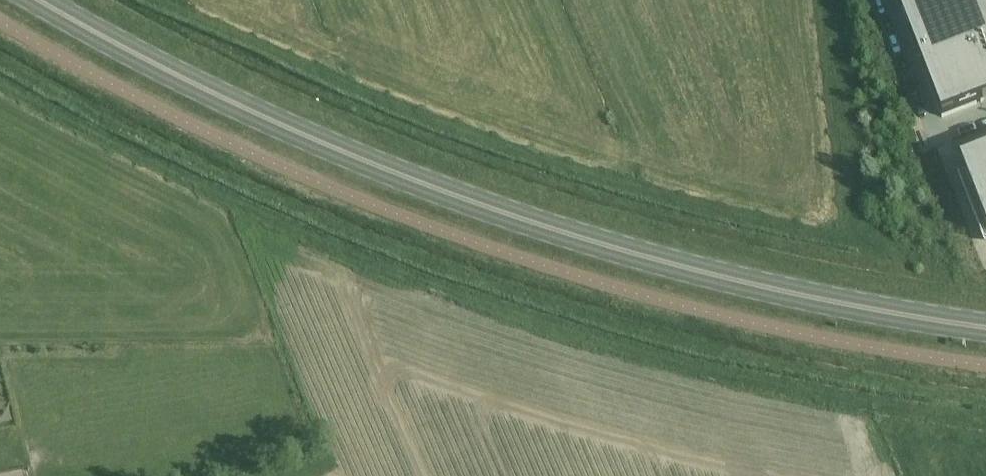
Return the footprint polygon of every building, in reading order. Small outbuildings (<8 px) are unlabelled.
[(942,117),(984,100),(976,80),(985,77),(985,0),(897,0),(942,117)] [(960,159),(985,225),(985,149),(960,159)]
